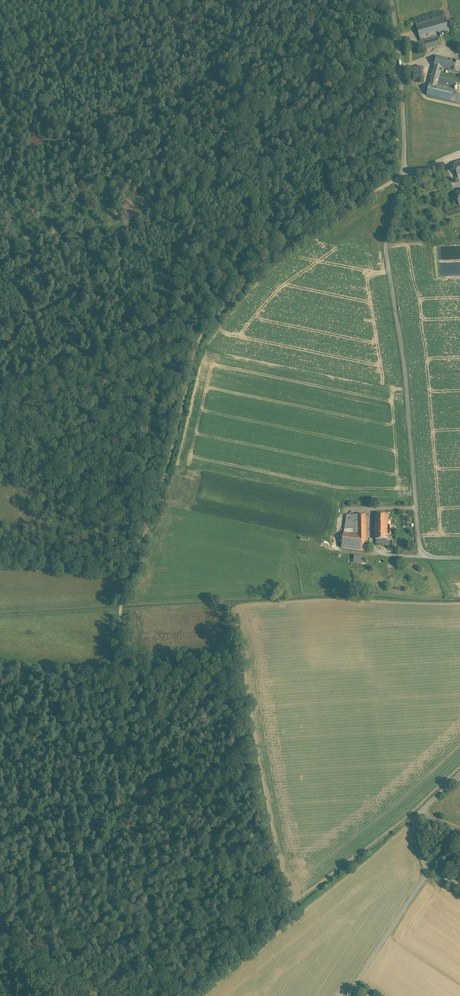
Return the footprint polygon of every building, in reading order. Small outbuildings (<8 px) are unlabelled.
[(447,15),(417,23),(425,50),(443,45),(439,32),(451,29),(447,15)] [(438,54),(428,94),(459,102),(459,92),(456,91),(456,89),(439,85),(443,68),(459,72),(459,60),(438,54)] [(424,80),(423,67),(412,67),(413,80),(424,80)] [(366,550),(367,514),(346,514),(346,523),(349,523),(349,529),(343,529),(343,542),(350,542),(349,550),(366,550)] [(389,514),(376,514),(376,539),(394,539),(394,525),(389,525),(389,514)] [(355,993),(357,994),(359,995),(362,991),(364,993),(366,990),(366,989),(361,985),(355,993)]
